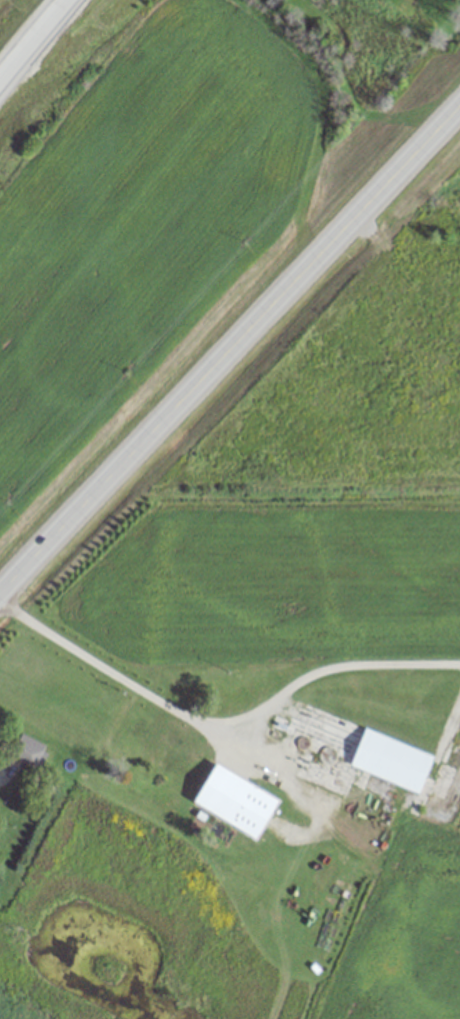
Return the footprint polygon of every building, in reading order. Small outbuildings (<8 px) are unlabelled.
[(435,755),(299,701),(287,730),(309,739),(304,749),(419,795),(435,755)] [(280,801),(214,764),(193,803),(258,839),(280,801)]
